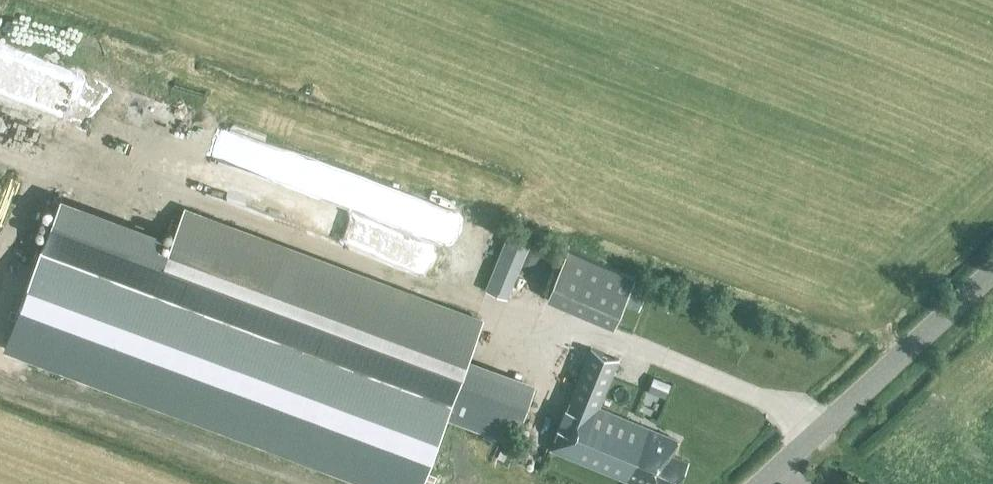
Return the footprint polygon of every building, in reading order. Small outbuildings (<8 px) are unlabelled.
[(70,107),(66,118),(88,127),(92,116),(70,107)] [(84,143),(62,135),(63,130),(45,124),(42,134),(83,148),(84,143)] [(311,198),(275,185),(288,149),(220,125),(208,158),(231,166),(221,195),(299,222),(302,214),(314,218),(318,207),(309,204),(311,198)] [(216,185),(216,171),(208,171),(208,158),(185,158),(185,186),(216,185)] [(419,300),(283,249),(285,244),(183,206),(165,257),(127,243),(108,295),(246,346),(248,341),(384,392),(384,393),(445,415),(513,440),(534,384),(464,357),(405,335),(419,300)] [(507,234),(485,289),(507,298),(530,244),(507,234)] [(374,235),(369,248),(387,255),(392,242),(374,235)] [(614,328),(635,278),(569,249),(547,299),(614,328)] [(688,461),(670,453),(675,441),(597,409),(618,359),(592,348),(551,446),(642,483),(652,483),(653,482),(657,483),(679,483),(688,461)] [(653,377),(648,388),(666,396),(671,385),(653,377)]
